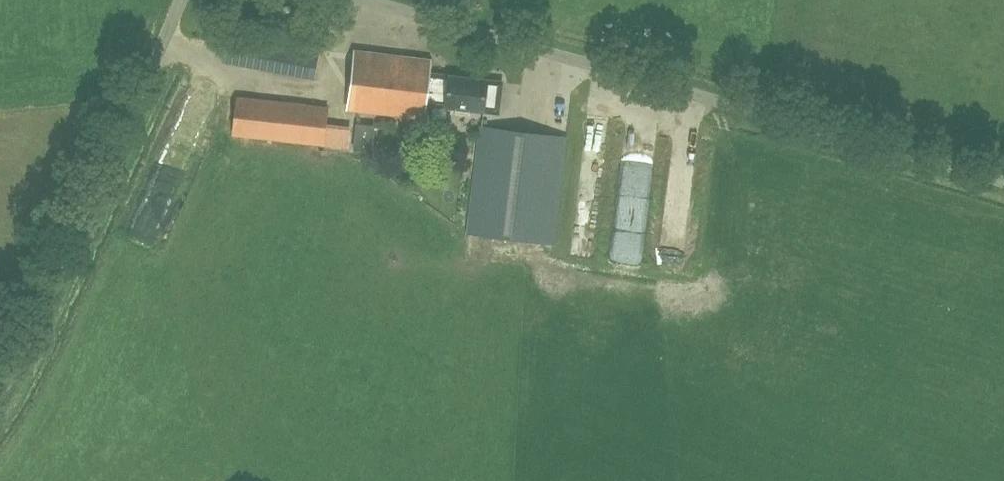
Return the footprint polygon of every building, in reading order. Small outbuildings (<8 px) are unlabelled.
[(229,23),(222,62),(313,79),(320,39),(229,23)] [(423,120),(425,104),(497,113),(500,88),(495,88),(494,89),(486,88),(487,80),(428,73),(430,61),(354,52),(347,111),(423,120)] [(232,135),(323,145),(327,107),(237,97),(232,135)] [(351,122),(349,136),(370,139),(372,125),(351,122)] [(480,127),(467,233),(551,244),(564,137),(480,127)]
